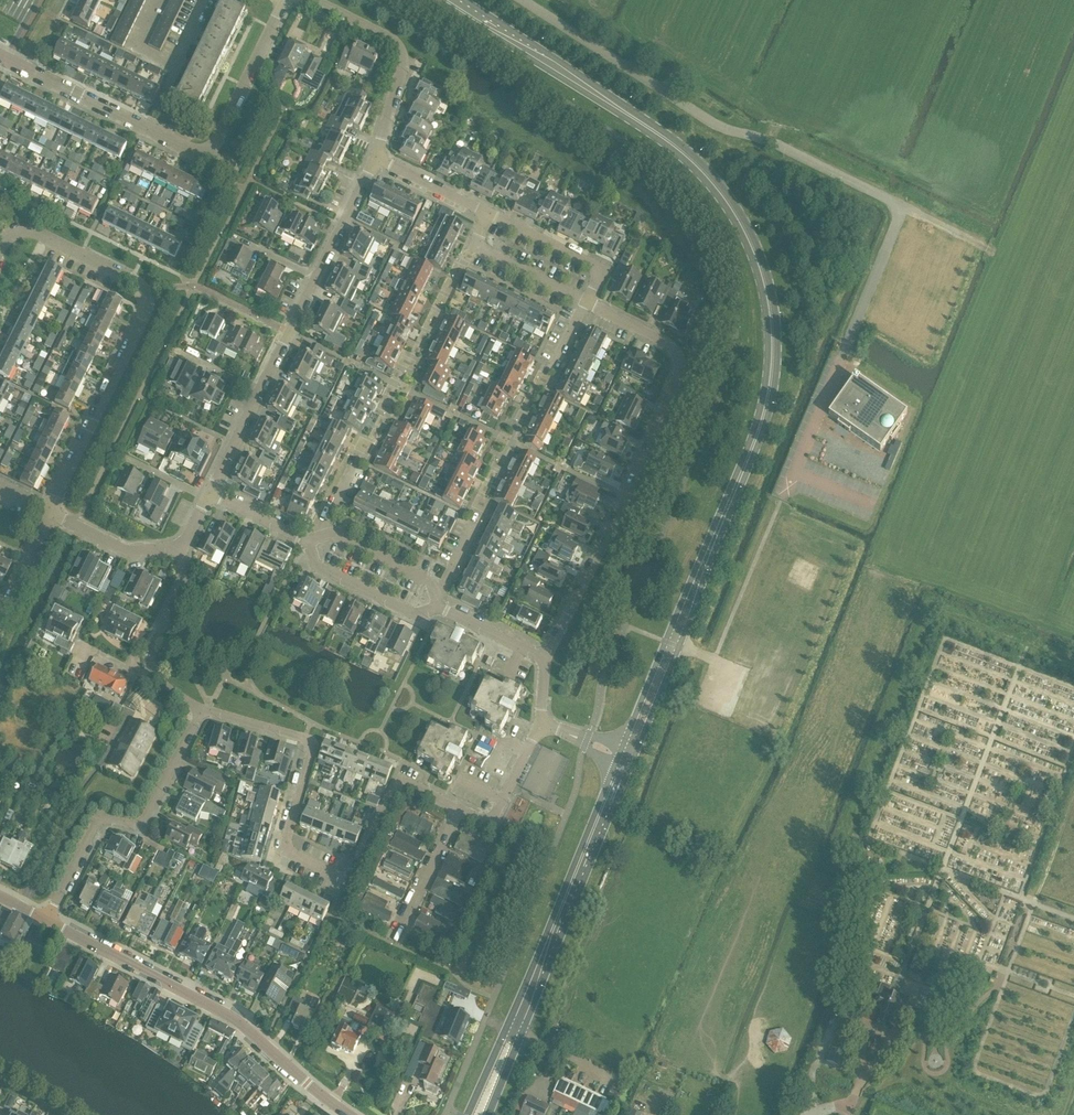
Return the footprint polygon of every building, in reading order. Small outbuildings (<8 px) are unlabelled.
[(95,15),(101,3),(94,0),(82,0),(78,7),(95,15)] [(131,0),(128,6),(140,12),(143,6),(131,0)] [(183,4),(175,0),(171,0),(169,4),(181,10),(183,4)] [(198,111),(246,13),(225,2),(192,71),(190,70),(180,89),(178,88),(173,96),(172,98),(173,98),(170,104),(182,110),(184,104),(198,111)] [(178,16),(181,10),(169,4),(166,10),(178,16)] [(137,18),(140,12),(128,6),(125,12),(137,18)] [(88,28),(95,15),(78,7),(72,20),(88,28)] [(175,22),(178,16),(166,10),(163,16),(175,22)] [(134,24),(137,18),(125,12),(122,18),(134,24)] [(172,28),(175,22),(163,16),(160,22),(172,28)] [(115,25),(118,20),(112,17),(109,22),(115,25)] [(122,18),(120,24),(131,30),(134,24),(122,18)] [(112,32),(115,25),(109,22),(106,29),(112,32)] [(169,34),(172,28),(160,22),(157,28),(169,34)] [(129,36),(131,30),(120,24),(117,30),(129,36)] [(75,28),(69,25),(65,34),(71,37),(75,28)] [(79,37),(82,31),(76,28),(73,34),(79,37)] [(166,39),(169,34),(157,28),(154,34),(166,39)] [(117,30),(114,36),(126,41),(129,36),(117,30)] [(85,40),(88,34),(82,31),(79,37),(85,40)] [(163,45),(166,39),(154,34),(151,39),(163,45)] [(123,47),(126,41),(114,36),(111,41),(123,47)] [(100,41),(94,38),(92,43),(98,46),(104,49),(106,44),(101,41),(100,41)] [(160,51),(163,45),(151,39),(149,45),(160,51)] [(286,49),(278,64),(294,72),(296,68),(303,71),(301,76),(302,76),(299,82),(308,87),(311,81),(312,81),(322,60),(311,55),(311,57),(304,53),(306,48),(290,40),(286,49)] [(66,63),(74,47),(62,41),(54,57),(66,63)] [(109,52),(112,46),(106,44),(104,49),(109,52)] [(360,69),(369,50),(358,45),(354,53),(347,49),(339,67),(346,70),(349,64),(360,69)] [(78,69),(86,53),(74,47),(66,63),(78,69)] [(117,56),(128,61),(131,56),(120,50),(117,56)] [(375,85),(383,67),(377,64),(381,56),(369,50),(360,69),(371,75),(368,81),(375,85)] [(91,75),(99,59),(86,53),(78,69),(91,75)] [(134,64),(137,58),(131,56),(128,61),(134,64)] [(103,81),(111,65),(99,59),(91,75),(103,81)] [(115,87),(123,71),(111,65),(103,81),(115,87)] [(153,73),(156,68),(150,65),(147,71),(153,73)] [(159,76),(162,71),(156,68),(153,73),(159,76)] [(127,93),(135,77),(123,71),(115,87),(127,93)] [(344,79),(335,75),(333,80),(342,84),(344,79)] [(140,99),(148,83),(135,77),(127,93),(140,99)] [(435,117),(440,107),(436,102),(441,92),(419,81),(413,93),(417,100),(414,106),(434,116),(435,117)] [(153,106),(161,89),(148,83),(140,99),(153,106)] [(12,106),(19,92),(7,86),(1,100),(12,106)] [(341,107),(366,120),(372,108),(364,104),(367,98),(350,89),(341,107)] [(24,112),(31,98),(19,92),(12,106),(24,112)] [(36,118),(43,104),(31,98),(24,112),(36,118)] [(48,124),(55,110),(43,104),(36,118),(48,124)] [(428,141),(433,131),(429,126),(434,116),(414,106),(412,105),(406,117),(410,124),(407,130),(418,135),(417,135),(427,140),(428,141)] [(360,131),(366,120),(341,107),(335,118),(332,117),(329,123),(346,132),(349,126),(360,131)] [(60,130),(67,115),(55,110),(48,124),(60,130)] [(72,135),(79,121),(67,115),(60,130),(72,135)] [(9,129),(12,123),(6,120),(3,126),(9,129)] [(84,141),(91,127),(79,121),(72,135),(84,141)] [(345,154),(351,142),(343,138),(346,132),(329,123),(325,130),(332,133),(326,144),(345,154)] [(96,147),(102,133),(91,127),(84,141),(96,147)] [(421,164),(426,155),(422,150),(427,140),(417,135),(418,135),(407,130),(405,128),(399,141),(403,148),(400,154),(421,164)] [(27,138),(29,132),(24,129),(21,135),(27,138)] [(33,141),(35,135),(29,132),(27,138),(33,141)] [(107,153),(114,139),(102,133),(96,147),(107,153)] [(22,146),(25,141),(19,138),(17,144),(22,146)] [(120,159),(127,145),(114,139),(107,153),(120,159)] [(34,152),(35,149),(37,147),(31,144),(25,141),(22,146),(34,152)] [(57,152),(59,147),(53,144),(50,149),(57,152)] [(308,157),(325,166),(328,160),(340,165),(345,154),(326,144),(323,151),(318,149),(316,153),(311,151),(308,157)] [(46,158),(49,152),(43,150),(37,147),(35,149),(34,152),(46,158)] [(52,161),(55,156),(49,152),(46,158),(52,161)] [(472,156),(463,152),(458,155),(452,152),(448,162),(443,159),(437,172),(449,179),(456,174),(462,177),(472,156)] [(74,161),(77,155),(72,153),(69,158),(74,161)] [(143,173),(150,159),(138,153),(131,167),(143,173)] [(15,161),(3,155),(0,162),(0,170),(8,175),(15,161)] [(80,164),(83,158),(77,155),(74,161),(80,164)] [(481,194),(492,172),(482,167),(481,161),(472,156),(462,177),(468,180),(469,188),(481,194)] [(20,181),(27,166),(29,163),(17,157),(15,161),(8,175),(20,181)] [(325,188),(330,176),(322,172),(325,166),(308,157),(304,164),(311,167),(306,178),(325,188)] [(155,179),(162,165),(150,159),(143,173),(155,179)] [(70,170),(73,164),(67,161),(64,167),(70,170)] [(76,173),(79,167),(73,164),(70,170),(76,173)] [(98,173),(101,167),(95,164),(92,170),(98,173)] [(167,185),(174,171),(162,165),(155,179),(167,185)] [(32,186),(39,172),(27,166),(20,181),(32,186)] [(104,176),(107,170),(101,167),(98,173),(104,176)] [(179,191),(186,177),(174,171),(167,185),(179,191)] [(44,192),(51,178),(39,172),(32,186),(44,192)] [(502,177),(492,172),(481,194),(493,200),(500,196),(506,199),(516,178),(507,174),(502,177)] [(94,181),(96,176),(91,173),(88,179),(94,181)] [(100,184),(101,181),(102,179),(96,176),(94,181),(100,184)] [(325,188),(306,178),(301,176),(295,187),(294,186),(290,193),(308,202),(311,195),(319,199),(325,188)] [(191,196),(197,182),(186,177),(179,191),(191,196)] [(56,198),(63,184),(51,178),(44,192),(56,198)] [(525,182),(516,178),(506,199),(512,202),(512,210),(525,216),(536,193),(540,185),(530,179),(525,182)] [(130,184),(124,182),(120,180),(118,184),(128,189),(130,184)] [(200,208),(203,202),(210,188),(197,182),(191,196),(197,200),(194,205),(200,208)] [(282,183),(279,188),(286,191),(289,187),(282,183)] [(381,208),(389,190),(384,188),(385,186),(379,183),(369,202),(381,208)] [(68,204),(75,190),(63,184),(56,198),(68,204)] [(131,185),(130,185),(128,189),(128,190),(133,193),(136,187),(131,185)] [(139,196),(142,190),(136,187),(133,193),(139,196)] [(80,210),(87,196),(75,190),(68,204),(80,210)] [(401,193),(395,190),(394,193),(389,190),(381,208),(391,213),(401,193)] [(129,202),(132,196),(126,193),(123,199),(129,202)] [(402,218),(410,201),(406,199),(407,196),(401,193),(391,213),(402,218)] [(546,199),(536,193),(525,216),(537,222),(544,217),(550,220),(560,200),(551,195),(546,199)] [(92,216),(99,202),(87,196),(80,210),(92,216)] [(135,205),(138,199),(132,196),(129,202),(135,205)] [(157,205),(160,199),(154,196),(152,202),(157,205)] [(163,208),(166,202),(160,199),(157,205),(163,208)] [(569,238),(580,215),(570,210),(569,204),(560,200),(550,220),(556,223),(556,232),(569,238)] [(423,204),(416,201),(415,203),(410,201),(402,218),(413,224),(423,204)] [(273,235),(281,219),(275,216),(279,208),(266,202),(261,202),(262,210),(258,218),(251,222),(254,226),(273,235)] [(429,211),(432,204),(427,202),(424,209),(429,211)] [(153,213),(156,208),(150,205),(147,211),(153,213)] [(175,213),(181,216),(184,211),(177,207),(175,213)] [(444,208),(443,207),(439,215),(445,219),(440,229),(457,238),(460,233),(462,234),(465,228),(450,221),(454,213),(450,211),(445,208),(444,208)] [(159,216),(162,211),(156,208),(153,213),(159,216)] [(116,230),(122,216),(110,210),(103,224),(116,230)] [(193,223),(196,217),(184,211),(181,216),(193,223)] [(373,224),(374,221),(360,214),(357,221),(371,228),(373,224)] [(305,221),(293,215),(291,218),(285,216),(275,236),(282,239),(283,236),(295,242),(305,221)] [(590,220),(580,215),(569,238),(581,244),(587,239),(593,242),(604,221),(595,217),(590,220)] [(127,235),(134,221),(122,216),(116,230),(127,235)] [(177,225),(179,220),(174,217),(171,222),(177,225)] [(183,228),(185,223),(179,220),(177,225),(183,228)] [(139,241),(146,227),(134,221),(127,235),(139,241)] [(311,253),(321,233),(315,230),(317,227),(305,221),(295,242),(306,247),(305,250),(311,253)] [(613,259),(624,237),(613,232),(613,226),(604,221),(593,242),(600,245),(600,253),(613,259)] [(151,247),(158,233),(146,227),(139,241),(151,247)] [(455,250),(457,244),(455,243),(457,238),(440,229),(435,240),(455,250)] [(369,238),(355,231),(349,243),(369,253),(375,242),(384,246),(387,240),(372,233),(369,238)] [(163,253),(170,239),(158,233),(151,247),(163,253)] [(173,233),(170,239),(163,253),(175,259),(182,245),(185,239),(179,236),(173,233)] [(452,256),(455,250),(435,240),(431,238),(429,243),(433,244),(429,251),(447,259),(449,255),(452,256)] [(370,276),(373,269),(364,265),(369,253),(349,243),(343,255),(357,262),(355,268),(370,276)] [(247,282),(256,264),(250,260),(252,256),(236,249),(228,265),(235,269),(232,275),(247,282)] [(444,271),(447,265),(444,264),(447,259),(429,251),(424,262),(444,271)] [(628,302),(640,278),(625,270),(632,256),(625,253),(620,264),(611,281),(618,284),(613,294),(628,302)] [(415,262),(411,260),(405,270),(410,272),(428,281),(433,270),(416,261),(415,262)] [(55,284),(61,272),(47,265),(41,277),(55,284)] [(259,290),(259,291),(277,300),(283,288),(277,285),(283,272),(271,266),(266,275),(264,274),(257,290),(259,290)] [(338,267),(332,279),(352,289),(356,291),(360,284),(367,281),(370,276),(355,268),(352,274),(338,267)] [(422,292),(428,281),(410,272),(405,283),(422,292)] [(480,280),(469,275),(467,278),(463,276),(456,290),(460,292),(471,298),(480,280)] [(49,296),(55,284),(41,277),(35,289),(49,296)] [(345,300),(342,306),(355,312),(358,306),(351,303),(356,291),(352,289),(332,279),(326,291),(345,300)] [(417,302),(422,292),(405,283),(399,280),(394,291),(400,294),(417,302)] [(479,308),(482,303),(490,286),(480,280),(471,298),(469,303),(479,308)] [(663,289),(648,282),(636,305),(652,313),(657,303),(663,307),(671,290),(665,286),(663,289)] [(77,295),(80,289),(74,286),(71,292),(77,295)] [(492,308),(501,291),(490,286),(482,303),(492,308)] [(43,308),(44,307),(49,296),(35,289),(29,301),(43,308)] [(86,299),(89,293),(83,290),(80,296),(86,299)] [(684,332),(690,320),(686,318),(692,305),(676,297),(678,293),(671,290),(663,307),(669,310),(662,323),(678,331),(679,329),(684,332)] [(503,314),(512,296),(501,291),(492,308),(503,314)] [(74,301),(77,295),(71,292),(68,298),(74,301)] [(116,314),(122,302),(102,292),(96,304),(102,307),(116,314)] [(412,313),(417,302),(400,294),(394,304),(412,313)] [(80,311),(83,305),(86,299),(80,296),(74,308),(80,311)] [(514,319),(522,302),(512,296),(503,314),(514,319)] [(38,320),(43,308),(29,301),(24,313),(38,320)] [(524,324),(533,307),(522,302),(514,319),(524,324)] [(406,324),(407,323),(412,313),(394,304),(389,315),(396,319),(396,318),(406,324)] [(339,312),(325,305),(319,317),(339,327),(345,315),(354,320),(357,313),(355,312),(342,306),(339,312)] [(110,326),(116,314),(102,307),(96,319),(110,326)] [(535,330),(544,312),(533,307),(524,324),(535,330)] [(74,322),(76,319),(80,311),(74,308),(68,320),(74,322)] [(65,318),(68,313),(62,310),(59,316),(65,318)] [(546,335),(555,318),(544,312),(535,330),(546,335)] [(32,331),(38,320),(24,313),(18,324),(32,331)] [(62,324),(65,318),(59,316),(56,321),(62,324)] [(224,324),(209,316),(209,318),(207,317),(204,323),(203,323),(200,329),(203,330),(201,334),(212,340),(207,352),(216,356),(217,354),(227,334),(222,332),(225,326),(224,325),(224,324)] [(95,320),(90,317),(84,328),(90,331),(90,330),(104,337),(110,326),(96,319),(95,320)] [(341,350),(347,339),(336,333),(339,327),(319,317),(313,329),(327,336),(324,342),(341,350)] [(460,337),(465,339),(470,328),(448,317),(442,328),(460,337)] [(396,318),(396,319),(391,329),(408,338),(413,327),(407,323),(406,324),(396,318)] [(71,329),(74,322),(68,320),(65,326),(71,329)] [(26,343),(31,332),(32,331),(18,324),(12,336),(26,343)] [(454,347),(460,337),(442,328),(437,339),(454,347)] [(239,353),(248,335),(236,329),(233,335),(227,332),(227,334),(217,354),(223,357),(226,350),(238,356),(240,353),(239,353)] [(403,348),(408,338),(391,329),(385,340),(403,348)] [(602,349),(607,338),(588,329),(583,340),(602,349)] [(98,350),(104,337),(90,330),(90,331),(84,343),(98,350)] [(53,342),(56,336),(50,334),(47,339),(53,342)] [(257,362),(263,350),(257,347),(260,341),(248,335),(239,353),(240,353),(257,362)] [(20,355),(26,343),(12,336),(6,348),(20,355)] [(62,347),(64,343),(65,341),(59,338),(56,344),(62,347)] [(50,348),(53,342),(47,339),(44,345),(50,348)] [(449,358),(454,347),(437,339),(432,350),(449,358)] [(397,359),(403,348),(385,340),(380,351),(397,359)] [(596,360),(602,349),(583,340),(578,351),(596,360)] [(365,343),(361,341),(358,347),(354,355),(360,357),(364,351),(362,349),(365,343)] [(92,362),(98,350),(84,343),(78,355),(92,362)] [(56,358),(62,347),(56,344),(50,355),(56,358)] [(325,356),(326,354),(313,347),(309,356),(302,352),(296,364),(316,374),(321,362),(330,367),(334,361),(325,356)] [(20,355),(6,348),(0,360),(14,367),(20,355)] [(444,369),(444,368),(449,358),(432,350),(426,361),(433,364),(444,369)] [(392,370),(397,359),(380,351),(375,362),(373,361),(372,361),(371,360),(370,361),(369,361),(368,361),(368,362),(367,362),(367,363),(366,365),(383,374),(386,367),(392,370)] [(591,371),(596,360),(578,351),(572,362),(591,371)] [(645,357),(633,351),(631,354),(630,353),(622,369),(633,375),(632,378),(639,381),(641,378),(652,384),(659,368),(644,360),(645,357)] [(529,371),(534,360),(517,352),(512,362),(529,371)] [(86,374),(92,362),(78,355),(72,367),(86,374)] [(41,366),(44,360),(38,357),(35,363),(41,366)] [(14,367),(0,360),(0,375),(8,379),(14,367)] [(50,370),(53,365),(47,362),(44,367),(50,370)] [(188,400),(190,397),(197,383),(192,380),(192,379),(196,370),(180,362),(170,382),(177,385),(176,387),(177,389),(182,392),(180,396),(188,400)] [(523,381),(529,371),(512,362),(507,372),(523,381)] [(586,382),(591,371),(572,362),(567,372),(586,382)] [(38,372),(41,366),(35,363),(32,369),(38,372)] [(304,383),(301,389),(316,396),(316,395),(318,392),(321,385),(312,381),(316,374),(296,364),(290,376),(304,383)] [(433,364),(428,374),(445,383),(451,372),(444,368),(444,369),(433,364)] [(72,367),(67,365),(61,377),(66,379),(66,378),(80,385),(86,374),(72,367)] [(38,394),(41,388),(47,376),(50,370),(44,367),(32,392),(38,394)] [(487,380),(489,377),(481,373),(481,372),(477,370),(474,376),(470,384),(467,391),(471,393),(474,386),(476,382),(480,384),(483,378),(487,380)] [(363,381),(358,391),(374,400),(377,395),(379,396),(382,390),(379,388),(382,381),(364,372),(360,379),(363,381)] [(518,391),(523,381),(507,372),(502,383),(518,391)] [(586,395),(586,393),(587,393),(587,392),(587,391),(587,390),(587,389),(587,388),(586,387),(588,383),(585,382),(586,382),(567,372),(562,383),(586,395)] [(443,404),(443,402),(444,401),(444,399),(444,397),(443,396),(442,394),(440,393),(445,383),(428,374),(422,385),(426,387),(423,394),(443,404)] [(225,385),(208,376),(204,384),(198,381),(197,383),(190,397),(203,404),(205,400),(219,406),(225,395),(221,393),(225,385)] [(340,383),(345,385),(350,387),(352,382),(348,380),(348,379),(344,377),(340,383)] [(889,439),(892,441),(901,428),(898,426),(907,414),(855,377),(828,415),(880,451),(889,439)] [(74,397),(80,385),(66,378),(66,379),(60,390),(74,397)] [(29,390),(32,384),(26,381),(23,387),(29,390)] [(513,401),(518,391),(502,383),(497,392),(508,398),(507,399),(513,401)] [(580,406),(586,395),(562,383),(556,394),(580,406)] [(13,390),(0,384),(0,398),(2,400),(7,402),(13,390)] [(298,394),(279,385),(273,397),(293,407),(299,395),(313,402),(316,396),(301,389),(298,394)] [(641,415),(646,406),(642,404),(645,397),(621,386),(618,392),(627,397),(615,421),(632,429),(633,427),(634,428),(638,421),(636,421),(640,414),(641,415)] [(502,408),(507,399),(508,398),(497,392),(491,389),(486,400),(502,408)] [(68,409),(74,397),(60,390),(54,403),(68,409)] [(372,411),(374,407),(371,406),(374,400),(358,391),(352,402),(372,411)] [(559,413),(564,402),(547,393),(542,404),(559,413)] [(293,429),(297,423),(287,418),(293,407),(273,397),(267,409),(281,416),(278,422),(293,429)] [(446,413),(420,400),(416,407),(413,405),(407,416),(425,425),(430,414),(442,421),(446,413)] [(498,418),(502,408),(486,400),(481,410),(498,418)] [(24,410),(27,404),(21,401),(18,407),(24,410)] [(369,418),(372,411),(352,402),(347,413),(364,421),(366,416),(369,418)] [(554,423),(559,413),(542,404),(536,415),(554,423)] [(33,415),(36,409),(30,406),(27,412),(33,415)] [(21,416),(24,410),(18,407),(15,413),(21,416)] [(63,430),(69,418),(55,411),(49,423),(63,430)] [(27,427),(30,421),(33,415),(27,412),(21,424),(27,427)] [(361,433),(364,427),(362,426),(364,421),(347,413),(342,424),(361,433)] [(548,434),(554,423),(536,415),(531,426),(548,434)] [(426,439),(429,434),(422,430),(425,425),(407,416),(402,426),(402,427),(419,435),(426,439)] [(158,423),(151,420),(137,449),(140,444),(156,452),(157,449),(164,452),(162,456),(163,456),(173,436),(166,432),(168,428),(163,426),(164,424),(163,424),(163,425),(159,423),(159,422),(158,423)] [(276,427),(261,420),(255,432),(276,442),(281,431),(290,435),(293,429),(278,422),(276,427)] [(49,423),(43,421),(38,433),(43,435),(57,442),(63,430),(49,423)] [(348,438),(352,432),(332,422),(327,434),(344,442),(346,437),(348,438)] [(417,440),(419,435),(402,427),(402,426),(395,423),(390,434),(407,442),(412,445),(415,439),(417,440)] [(621,456),(628,442),(622,439),(625,433),(604,423),(598,434),(604,437),(600,446),(621,456)] [(12,434),(15,428),(9,425),(6,431),(12,434)] [(486,433),(472,426),(469,433),(462,430),(459,435),(466,438),(463,444),(481,452),(486,441),(483,440),(486,433)] [(540,452),(543,445),(548,434),(531,426),(525,437),(528,438),(525,445),(540,452)] [(21,439),(24,432),(18,429),(15,436),(21,439)] [(9,440),(12,434),(6,431),(4,437),(9,440)] [(276,464),(279,458),(270,454),(276,442),(255,432),(249,444),(264,451),(261,457),(273,463),(276,464)] [(341,454),(344,448),(342,446),(344,442),(327,434),(322,444),(341,454)] [(409,456),(411,452),(405,448),(407,442),(390,434),(385,444),(409,456)] [(51,454),(51,453),(57,442),(43,435),(37,447),(51,454)] [(196,441),(184,435),(182,440),(176,437),(164,459),(171,463),(174,455),(186,461),(196,441)] [(18,444),(21,439),(15,436),(12,441),(18,444)] [(200,477),(211,454),(205,451),(207,447),(196,441),(186,461),(197,467),(194,474),(200,477)] [(338,460),(341,454),(322,444),(316,455),(333,463),(335,459),(338,460)] [(407,461),(409,456),(385,444),(379,455),(397,464),(400,458),(407,461)] [(481,452),(463,444),(460,449),(453,446),(451,451),(457,454),(476,462),(481,452)] [(891,446),(887,455),(895,458),(899,449),(891,446)] [(45,466),(45,465),(51,454),(37,447),(31,459),(45,466)] [(9,462),(15,451),(10,448),(7,454),(6,454),(4,460),(9,462)] [(544,454),(552,458),(554,454),(546,450),(544,454)] [(431,454),(425,451),(422,457),(428,460),(431,454)] [(536,458),(522,451),(519,457),(516,456),(510,467),(528,475),(536,458)] [(617,465),(593,453),(589,461),(579,456),(573,468),(591,477),(594,471),(610,478),(617,465)] [(476,477),(482,465),(476,462),(457,454),(454,459),(461,462),(459,468),(476,477)] [(330,475),(333,469),(331,468),(333,463),(316,455),(311,466),(330,475)] [(398,478),(401,473),(394,469),(397,464),(379,455),(374,466),(391,475),(391,474),(398,478)] [(258,463),(244,456),(238,468),(258,478),(264,466),(270,469),(273,463),(261,457),(258,463)] [(39,477),(40,477),(45,466),(31,459),(25,470),(39,477)] [(434,459),(431,465),(437,468),(440,462),(434,459)] [(6,469),(9,462),(4,460),(0,466),(6,469)] [(327,481),(330,475),(311,466),(306,476),(323,484),(325,480),(327,481)] [(522,486),(528,475),(510,467),(505,478),(522,486)] [(258,478),(238,468),(232,480),(246,487),(243,493),(258,500),(261,494),(260,493),(259,487),(262,480),(258,478)] [(290,477),(293,470),(288,468),(285,474),(290,477)] [(429,468),(426,475),(431,477),(434,471),(429,468)] [(476,477),(459,468),(456,474),(449,470),(446,475),(471,487),(476,477)] [(33,489),(39,477),(25,470),(19,482),(33,489)] [(128,472),(126,470),(117,488),(125,493),(126,496),(122,503),(134,509),(140,497),(134,493),(142,477),(131,471),(128,472)] [(177,479),(179,474),(172,470),(170,475),(177,479)] [(179,474),(177,479),(184,482),(187,478),(179,474)] [(413,474),(410,482),(416,485),(420,478),(413,474)] [(383,475),(380,482),(389,486),(392,480),(383,475)] [(466,498),(471,487),(446,475),(444,480),(451,483),(448,489),(466,498)] [(320,496),(323,490),(320,489),(323,484),(306,476),(300,487),(320,496)] [(425,478),(419,488),(426,492),(431,481),(425,478)] [(517,497),(522,486),(505,478),(500,488),(517,497)] [(567,500),(566,501),(572,504),(582,509),(584,506),(593,510),(599,498),(593,495),(596,489),(577,480),(572,489),(570,489),(566,497),(567,500)] [(394,481),(391,487),(396,490),(399,483),(394,481)] [(158,525),(169,502),(163,499),(168,489),(155,483),(145,503),(147,504),(145,508),(152,519),(151,521),(158,525)] [(362,490),(354,508),(365,513),(373,496),(377,489),(364,483),(360,489),(362,490)] [(317,502),(320,496),(300,487),(295,498),(312,506),(314,501),(317,502)] [(512,508),(517,497),(500,488),(494,499),(512,508)] [(278,489),(274,498),(279,500),(284,492),(278,489)] [(466,498),(448,489),(445,495),(438,491),(436,496),(443,500),(460,509),(466,498)] [(373,496),(365,513),(375,518),(387,494),(382,492),(379,499),(373,496)] [(387,494),(375,518),(386,524),(394,506),(396,503),(390,501),(392,496),(387,494)] [(312,512),(310,510),(312,506),(295,498),(288,511),(283,509),(282,512),(300,520),(302,515),(309,518),(312,512)] [(394,506),(386,524),(396,529),(408,505),(404,502),(402,506),(396,503),(394,506)] [(583,538),(590,523),(578,517),(581,511),(565,503),(561,511),(568,515),(562,528),(583,538)] [(408,505),(396,529),(407,534),(416,517),(410,514),(413,507),(408,505)] [(523,531),(525,526),(515,522),(518,515),(501,506),(495,517),(523,531)] [(416,517),(407,534),(417,539),(430,515),(432,509),(427,507),(421,519),(416,517)] [(430,515),(417,539),(428,545),(437,527),(436,527),(431,524),(434,517),(430,515)] [(523,531),(495,517),(490,528),(507,536),(511,530),(520,535),(523,531)] [(437,527),(428,545),(439,550),(448,533),(450,534),(456,521),(451,518),(448,519),(444,526),(438,523),(436,527),(437,527)] [(223,553),(234,531),(219,523),(211,539),(204,536),(197,550),(211,557),(215,550),(223,553)] [(512,552),(514,548),(504,543),(507,536),(490,528),(485,539),(512,552)] [(575,556),(576,554),(575,554),(578,548),(566,542),(569,536),(557,530),(552,541),(557,543),(553,551),(560,554),(559,557),(570,563),(574,556),(575,556)] [(235,539),(226,557),(249,568),(263,540),(247,532),(241,542),(235,539)] [(512,552),(485,539),(480,549),(497,558),(500,551),(510,556),(512,552)] [(275,549),(265,544),(267,540),(266,540),(255,562),(256,562),(274,571),(271,583),(276,585),(292,552),(277,545),(275,549)] [(501,573),(503,569),(494,564),(497,558),(480,549),(474,560),(501,573)] [(559,585),(566,572),(548,563),(551,557),(539,551),(534,561),(543,566),(538,574),(559,585)] [(99,593),(112,568),(82,553),(68,582),(79,588),(81,584),(99,593)] [(10,565),(0,559),(0,577),(3,579),(10,565)] [(501,573),(474,560),(469,571),(486,579),(489,573),(499,578),(501,573)] [(148,610),(162,582),(137,569),(125,594),(141,602),(139,606),(148,610)] [(491,595),(493,590),(483,586),(486,579),(469,571),(464,581),(491,595)] [(546,612),(554,596),(537,588),(540,582),(528,576),(522,589),(531,593),(526,602),(546,612)] [(309,618),(313,617),(318,606),(324,593),(314,588),(315,586),(303,581),(293,600),(304,605),(301,611),(302,614),(309,618)] [(491,595),(464,581),(458,592),(464,595),(461,601),(479,610),(482,603),(476,600),(479,594),(489,599),(491,595)] [(109,587),(104,595),(112,599),(117,591),(109,587)] [(338,598),(331,594),(324,609),(318,606),(313,617),(310,622),(317,625),(321,616),(336,624),(342,612),(347,602),(340,599),(340,598),(338,597),(338,598)] [(55,615),(47,632),(58,637),(54,645),(62,649),(60,652),(67,656),(69,652),(70,653),(75,645),(72,643),(84,619),(55,605),(51,613),(55,615)] [(353,635),(365,611),(353,605),(348,615),(342,612),(336,624),(335,626),(353,635)] [(130,645),(143,620),(114,606),(110,614),(114,616),(106,632),(130,645)] [(536,631),(542,619),(541,618),(540,616),(533,615),(518,607),(512,619),(523,624),(523,627),(530,628),(536,631)] [(376,652),(383,639),(387,631),(383,629),(386,622),(380,618),(376,620),(375,620),(367,616),(369,613),(368,613),(357,635),(370,641),(365,651),(375,655),(376,652)] [(455,638),(444,632),(441,631),(442,629),(443,628),(443,627),(442,626),(442,625),(441,625),(441,624),(440,624),(439,624),(438,624),(437,625),(436,625),(436,626),(435,628),(438,630),(431,645),(436,648),(431,658),(429,657),(428,657),(427,657),(426,657),(426,658),(425,658),(425,659),(424,659),(424,660),(424,661),(425,661),(425,662),(425,663),(426,663),(461,680),(462,680),(463,680),(464,679),(465,678),(465,677),(465,676),(465,675),(464,675),(464,674),(461,673),(466,662),(472,665),(476,657),(480,658),(484,650),(484,649),(484,648),(484,647),(484,646),(483,646),(483,645),(482,645),(481,645),(480,645),(479,645),(478,646),(477,648),(463,642),(465,637),(464,638),(457,634),(455,638)] [(402,657),(413,635),(397,627),(390,642),(383,639),(376,652),(383,656),(387,649),(402,657)] [(491,667),(491,666),(494,660),(490,658),(486,665),(491,667)] [(129,682),(97,665),(89,681),(90,681),(105,689),(104,689),(120,698),(129,682)] [(503,690),(492,685),(494,683),(494,682),(494,681),(493,680),(493,679),(492,679),(492,678),(491,678),(490,678),(489,678),(488,679),(487,680),(470,714),(470,715),(470,716),(471,717),(471,718),(472,718),(473,719),(474,719),(475,718),(476,718),(477,717),(478,715),(488,720),(485,726),(494,730),(492,733),(498,736),(501,738),(502,738),(503,738),(504,738),(504,737),(505,737),(505,736),(506,736),(506,735),(506,734),(506,733),(505,732),(504,732),(504,731),(502,730),(509,717),(512,718),(516,711),(513,709),(519,695),(522,696),(523,697),(524,696),(525,696),(525,695),(526,695),(526,694),(526,693),(526,692),(526,691),(525,691),(524,690),(522,689),(521,692),(506,685),(503,690)] [(136,711),(142,699),(131,694),(125,706),(136,711)] [(115,703),(110,712),(118,716),(123,707),(115,703)] [(133,777),(157,732),(131,719),(108,764),(133,777)] [(439,731),(440,729),(440,728),(440,727),(439,726),(438,725),(437,725),(436,725),(435,725),(434,725),(434,726),(417,759),(416,761),(416,762),(417,762),(417,763),(417,764),(418,764),(418,765),(419,765),(420,765),(421,765),(422,765),(422,764),(424,761),(434,766),(431,772),(440,777),(438,780),(448,784),(449,784),(450,784),(451,784),(451,783),(452,783),(452,782),(452,781),(452,780),(452,779),(451,778),(450,778),(448,777),(455,763),(460,765),(459,764),(463,757),(459,755),(466,741),(468,742),(469,742),(470,742),(471,742),(472,742),(472,741),(473,740),(473,739),(473,738),(472,737),(471,736),(469,735),(467,738),(452,731),(449,737),(439,731)] [(210,731),(206,745),(211,747),(210,750),(219,753),(218,759),(223,761),(222,763),(228,765),(234,747),(227,745),(231,733),(216,729),(215,733),(210,731)] [(247,737),(242,736),(239,747),(241,748),(239,756),(246,759),(244,766),(257,770),(261,756),(254,754),(258,741),(249,738),(249,737),(247,737)] [(326,775),(337,746),(325,742),(318,760),(325,763),(321,773),(326,775)] [(285,777),(288,764),(281,762),(285,748),(270,744),(265,763),(275,765),(273,773),(285,777)] [(341,769),(348,751),(337,746),(326,775),(330,776),(334,766),(341,769)] [(348,783),(359,755),(348,751),(341,769),(348,771),(344,782),(348,783)] [(363,777),(370,759),(359,755),(348,783),(352,785),(356,775),(363,777)] [(370,792),(381,764),(370,759),(363,777),(370,780),(366,790),(370,792)] [(386,786),(393,768),(381,764),(370,792),(375,794),(379,783),(386,786)] [(214,781),(194,771),(185,787),(210,800),(214,792),(221,795),(229,781),(218,775),(214,781)] [(277,805),(280,793),(262,788),(260,795),(249,792),(248,797),(277,805)] [(222,820),(226,813),(217,808),(183,791),(180,797),(183,799),(176,812),(178,813),(177,815),(182,818),(183,816),(196,822),(200,814),(213,816),(222,820)] [(377,806),(381,799),(369,795),(366,802),(377,806)] [(274,817),(277,805),(248,797),(246,801),(257,804),(255,811),(274,817)] [(300,826),(311,830),(318,813),(321,804),(310,800),(300,826)] [(411,810),(403,826),(429,838),(436,822),(411,810)] [(274,817),(255,811),(253,818),(242,815),(241,820),(270,828),(274,817)] [(329,817),(318,813),(311,830),(322,834),(329,817)] [(403,816),(397,813),(396,816),(392,824),(398,827),(403,816)] [(333,839),(340,821),(329,817),(322,834),(333,839)] [(267,839),(270,828),(241,820),(240,824),(250,827),(248,834),(267,839)] [(351,825),(340,821),(333,839),(344,843),(351,825)] [(362,830),(351,825),(344,843),(356,847),(362,830)] [(187,832),(173,826),(166,839),(186,849),(189,843),(196,846),(203,833),(190,826),(187,832)] [(24,841),(27,833),(21,831),(18,838),(24,841)] [(388,833),(382,844),(388,847),(393,836),(388,833)] [(264,851),(267,839),(248,834),(247,841),(236,838),(235,843),(264,851)] [(400,834),(393,847),(422,861),(428,848),(400,834)] [(491,848),(465,835),(457,851),(483,864),(491,848)] [(19,839),(13,837),(10,845),(2,841),(0,846),(0,864),(6,867),(19,839)] [(122,842),(113,837),(106,851),(114,856),(114,857),(126,863),(123,869),(130,872),(132,868),(137,857),(132,854),(135,847),(135,848),(136,847),(122,840),(122,842)] [(32,846),(19,839),(6,867),(11,869),(12,871),(16,873),(17,872),(19,873),(32,846)] [(261,863),(264,851),(235,843),(233,847),(238,849),(236,856),(239,857),(242,857),(261,863)] [(489,857),(495,860),(498,854),(501,848),(495,845),(492,851),(489,857)] [(170,850),(164,862),(170,866),(176,853),(170,850)] [(177,853),(175,857),(178,859),(184,862),(187,857),(177,853)] [(384,856),(378,853),(372,864),(373,864),(378,867),(384,856)] [(480,867),(451,853),(442,871),(472,885),(480,867)] [(389,861),(385,868),(411,880),(415,872),(408,869),(411,862),(396,855),(392,863),(389,861)] [(136,869),(141,859),(137,857),(132,868),(136,869)] [(265,891),(263,896),(263,897),(275,902),(276,900),(270,897),(276,885),(270,882),(273,876),(263,871),(262,873),(259,871),(260,867),(250,864),(242,880),(265,891)] [(485,865),(479,876),(485,879),(491,868),(485,865)] [(203,866),(200,873),(209,878),(215,880),(218,874),(203,866)] [(105,885),(111,874),(105,871),(99,882),(105,885)] [(374,875),(368,873),(363,884),(368,887),(374,875)] [(410,889),(379,875),(374,887),(404,901),(410,889)] [(92,879),(80,904),(82,905),(82,906),(89,910),(89,909),(91,910),(100,892),(92,889),(96,881),(92,879)] [(101,915),(107,918),(120,891),(125,882),(120,879),(111,896),(104,893),(94,911),(96,912),(96,914),(100,915),(101,915)] [(468,895),(437,879),(430,893),(461,909),(468,895)] [(289,907),(298,890),(287,885),(279,902),(289,907)] [(154,899),(153,899),(136,933),(141,935),(142,937),(145,938),(146,938),(148,939),(157,920),(151,917),(159,902),(158,901),(164,889),(160,887),(154,899)] [(473,889),(468,900),(474,903),(479,892),(478,892),(473,889)] [(289,907),(300,913),(308,896),(298,890),(289,907)] [(125,893),(120,891),(107,918),(112,921),(113,922),(116,924),(117,923),(119,924),(131,900),(124,896),(125,893)] [(399,908),(369,894),(362,911),(391,925),(399,908)] [(460,911),(429,895),(420,913),(452,929),(460,911)] [(300,913),(311,918),(319,901),(308,896),(300,913)] [(362,899),(357,896),(351,907),(357,910),(362,899)] [(136,933),(153,899),(149,897),(145,905),(138,901),(125,927),(126,928),(127,929),(130,931),(131,930),(136,933)] [(263,897),(259,905),(270,911),(275,902),(263,897)] [(330,906),(319,901),(311,918),(321,923),(330,906)] [(233,904),(229,913),(234,915),(238,906),(233,904)] [(163,946),(181,911),(178,909),(169,926),(161,922),(151,940),(153,941),(154,943),(157,944),(158,944),(163,946)] [(463,909),(458,920),(464,923),(469,912),(463,909)] [(181,911),(163,946),(168,949),(168,950),(171,952),(173,951),(175,952),(184,934),(177,931),(180,925),(186,912),(181,910),(181,911)] [(0,911),(0,930),(9,912),(8,912),(8,913),(0,911)] [(32,925),(25,921),(12,914),(0,938),(0,944),(15,952),(32,925)] [(448,933),(419,918),(411,933),(441,947),(448,933)] [(219,974),(236,941),(245,925),(239,922),(225,949),(218,946),(215,951),(206,968),(207,968),(208,971),(212,973),(215,972),(219,974)] [(188,937),(179,954),(180,954),(181,957),(185,959),(187,958),(202,965),(212,946),(203,941),(207,933),(206,930),(202,928),(199,929),(194,940),(188,937)] [(454,928),(448,940),(454,943),(460,931),(454,928)] [(283,944),(274,939),(270,947),(279,952),(283,944)] [(242,944),(236,941),(219,974),(223,977),(224,979),(228,981),(231,980),(231,981),(240,964),(233,961),(242,944)] [(63,974),(73,954),(61,948),(51,968),(63,974)] [(91,998),(98,984),(92,981),(98,969),(79,960),(69,980),(87,989),(84,995),(91,998)] [(255,994),(264,977),(255,973),(258,968),(246,961),(237,978),(248,984),(246,989),(255,994)] [(286,973),(287,972),(274,966),(264,985),(270,988),(271,991),(269,996),(270,1001),(279,1005),(291,982),(294,975),(289,972),(286,973)] [(119,1004),(129,985),(110,976),(104,987),(98,984),(91,998),(98,1002),(101,996),(119,1004)] [(138,1014),(151,988),(142,983),(133,1001),(137,1004),(134,1010),(136,1010),(135,1012),(138,1014)] [(443,990),(444,990),(455,994),(458,988),(446,983),(443,990)] [(899,997),(889,993),(891,987),(881,983),(873,1005),(879,1007),(881,1012),(878,1020),(889,1024),(892,1016),(896,1014),(903,1017),(910,998),(900,995),(899,997)] [(146,1024),(161,993),(153,989),(140,1015),(144,1016),(141,1022),(146,1024)] [(294,997),(288,1010),(298,1015),(292,1027),(294,1027),(295,1029),(298,1030),(299,1030),(301,1031),(302,1029),(305,1031),(307,1027),(308,1028),(318,1007),(320,1002),(314,999),(308,1011),(301,1008),(304,1001),(294,997)] [(126,1008),(129,1002),(129,1001),(125,999),(121,1006),(126,1008)] [(129,1002),(126,1008),(124,1011),(128,1013),(132,1004),(129,1002)] [(185,1010),(176,1005),(174,1008),(170,1006),(168,1011),(157,1005),(146,1028),(157,1034),(158,1031),(171,1038),(185,1010)] [(394,1013),(378,1006),(367,1027),(384,1035),(394,1013)] [(193,1052),(204,1029),(194,1024),(197,1019),(193,1017),(194,1015),(185,1010),(171,1038),(184,1044),(182,1047),(193,1052)] [(452,1011),(441,1038),(458,1045),(470,1019),(452,1011)] [(366,1027),(369,1020),(365,1018),(362,1017),(357,1014),(353,1022),(360,1025),(365,1027),(366,1027)] [(353,1054),(361,1037),(356,1034),(360,1025),(342,1017),(338,1026),(341,1027),(332,1046),(333,1049),(338,1051),(341,1050),(342,1049),(353,1054)] [(227,1047),(234,1035),(235,1032),(213,1021),(209,1030),(225,1038),(221,1045),(227,1047)] [(774,1054),(787,1052),(792,1039),(783,1029),(770,1031),(765,1044),(774,1054)] [(832,1049),(840,1053),(848,1033),(847,1033),(837,1029),(829,1049),(832,1050),(832,1049)] [(208,1045),(212,1036),(207,1033),(202,1042),(208,1045)] [(419,1043),(410,1064),(414,1065),(419,1063),(425,1066),(419,1080),(424,1082),(425,1091),(436,1096),(443,1081),(437,1079),(444,1065),(433,1061),(438,1051),(419,1043)] [(222,1058),(227,1047),(221,1045),(216,1055),(222,1058)] [(229,1093),(233,1082),(237,1073),(249,1060),(246,1056),(245,1055),(245,1053),(242,1050),(240,1050),(239,1049),(227,1063),(233,1069),(219,1084),(229,1093)] [(842,1053),(840,1053),(832,1049),(832,1050),(827,1062),(835,1065),(838,1063),(842,1053)] [(210,1077),(217,1064),(196,1054),(189,1066),(210,1077)] [(251,1061),(249,1060),(237,1073),(233,1082),(238,1084),(234,1093),(238,1096),(243,1087),(260,1069),(256,1066),(257,1066),(252,1061),(251,1061)] [(263,1072),(260,1069),(243,1087),(247,1091),(252,1086),(257,1091),(258,1091),(270,1078),(268,1077),(268,1075),(263,1071),(263,1072)] [(273,1081),(270,1078),(258,1091),(257,1091),(245,1105),(249,1109),(262,1095),(268,1101),(271,1098),(274,1101),(279,1096),(276,1092),(281,1087),(280,1086),(279,1084),(276,1081),(275,1081),(274,1080),(273,1081)] [(561,1078),(554,1092),(556,1093),(564,1097),(571,1083),(561,1078)] [(571,1083),(564,1097),(568,1099),(576,1102),(582,1088),(571,1083)] [(582,1088),(576,1102),(579,1104),(587,1108),(594,1094),(582,1088)] [(9,1110),(16,1094),(9,1090),(7,1095),(9,1096),(4,1108),(9,1110)] [(594,1094),(587,1108),(590,1109),(600,1114),(604,1105),(604,1104),(615,1109),(620,1097),(610,1092),(606,1099),(594,1094)] [(556,1093),(554,1099),(566,1105),(568,1099),(564,1097),(556,1093)] [(550,1107),(529,1098),(521,1114),(546,1114),(550,1107)] [(568,1099),(566,1105),(577,1110),(579,1104),(576,1102),(568,1099)] [(579,1104),(577,1110),(588,1114),(590,1109),(587,1108),(579,1104)]
